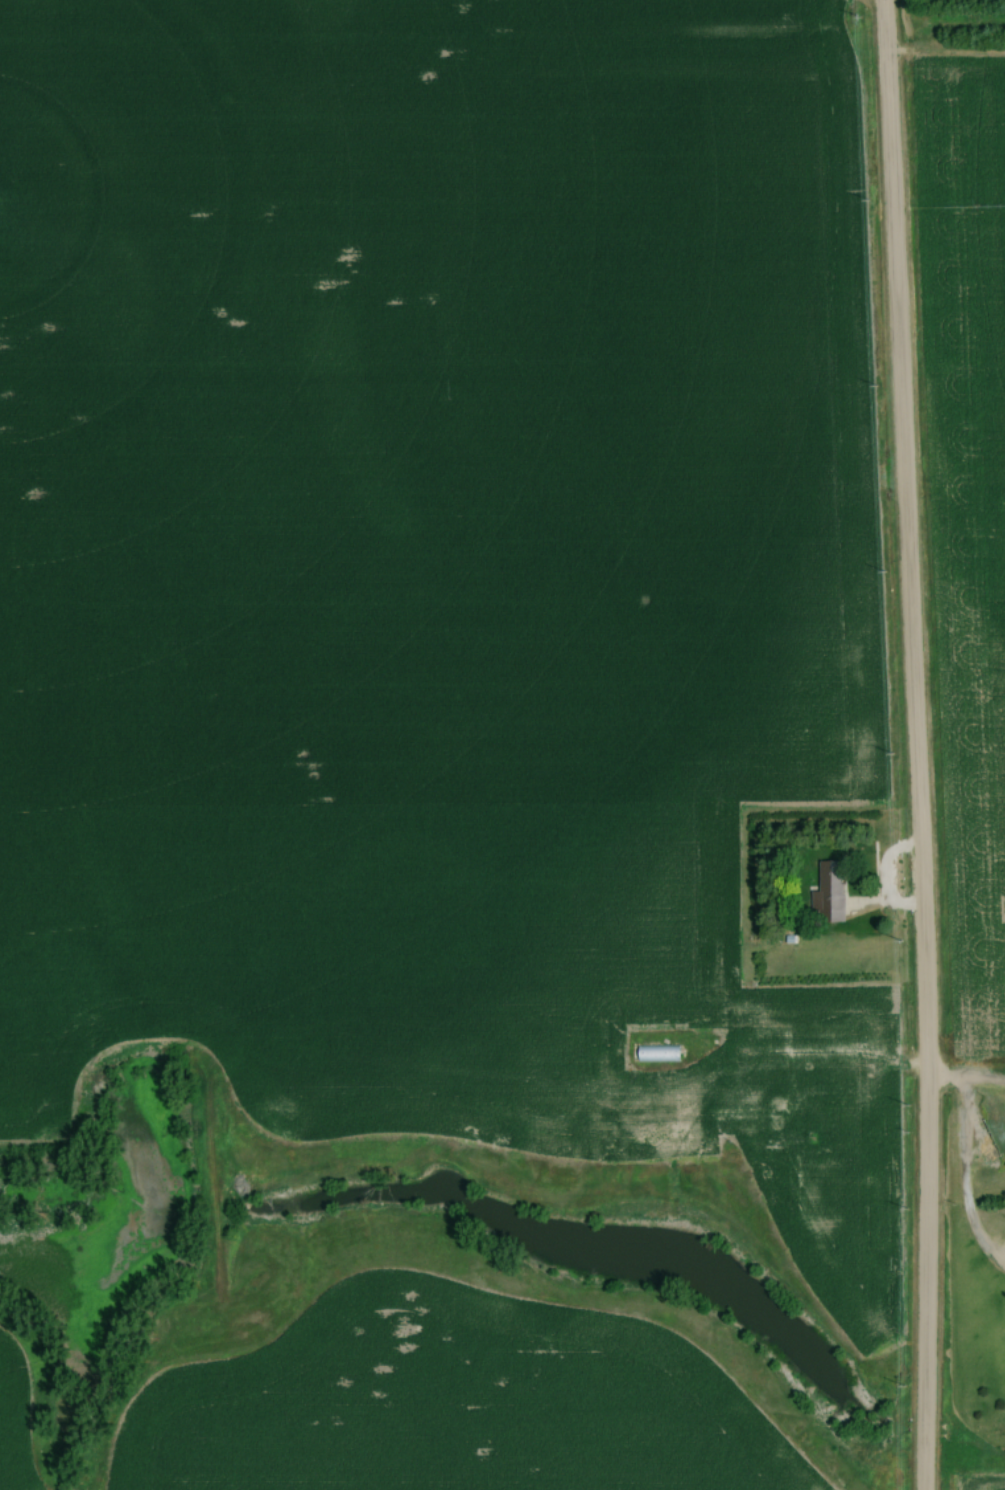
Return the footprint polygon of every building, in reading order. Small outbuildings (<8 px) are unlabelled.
[(817,924),(816,866),(839,866),(841,924),(817,924)] [(678,1064),(678,1047),(636,1047),(636,1064),(678,1064)]
